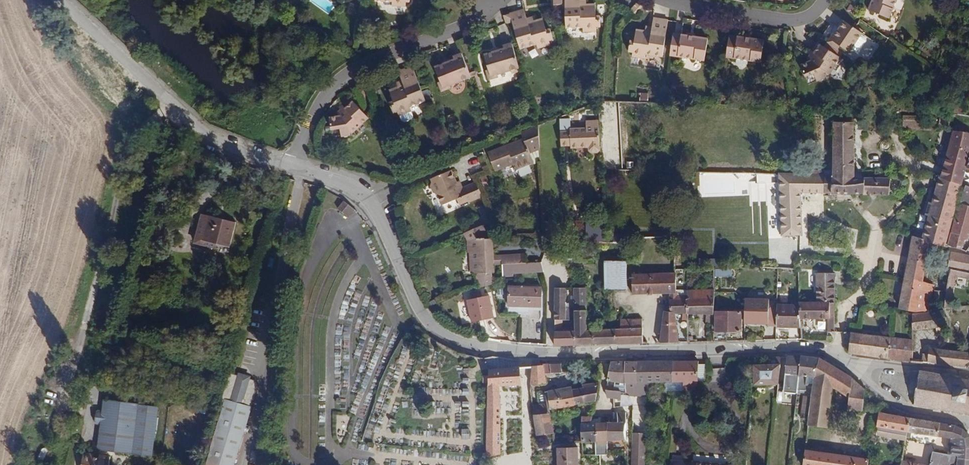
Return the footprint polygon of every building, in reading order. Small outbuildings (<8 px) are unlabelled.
[(596,4),(586,4),(580,4),(580,0),(565,0),(566,28),(584,27),(584,31),(597,31),(596,27),(601,27),(601,17),(596,17),(596,4)] [(898,0),(873,0),(868,11),(890,20),(898,0)] [(635,14),(642,6),(636,3),(629,11),(635,14)] [(854,16),(859,9),(850,4),(846,11),(854,16)] [(552,39),(549,28),(546,30),(542,18),(534,20),(527,22),(526,17),(524,9),(509,14),(512,23),(519,48),(536,44),(537,48),(549,44),(548,40),(552,39)] [(512,23),(509,14),(503,16),(506,25),(512,23)] [(661,56),(666,20),(653,18),(652,27),(651,32),(645,31),(635,30),(634,42),(630,41),(629,52),(631,52),(631,56),(644,58),(645,54),(661,56)] [(867,39),(862,36),(863,35),(841,20),(837,27),(840,29),(834,37),(832,42),(841,48),(850,54),(852,50),(857,53),(860,52),(867,42),(867,39)] [(952,45),(956,32),(950,30),(946,43),(952,45)] [(704,59),(707,37),(672,31),(669,53),(704,59)] [(760,64),(763,42),(729,36),(725,59),(760,64)] [(841,48),(832,42),(834,37),(831,36),(827,43),(839,52),(841,48)] [(518,68),(511,43),(503,46),(504,49),(484,55),(487,64),(485,64),(487,75),(496,72),(497,74),(518,68)] [(829,75),(840,59),(819,45),(813,54),(815,56),(811,62),(800,66),(804,77),(814,74),(817,81),(826,78),(825,76),(829,75)] [(469,72),(461,53),(453,56),(454,59),(435,66),(440,81),(438,82),(442,91),(451,87),(450,84),(471,76),(469,72)] [(422,91),(412,66),(398,71),(401,80),(403,84),(397,86),(389,90),(393,101),(389,103),(393,113),(397,111),(401,118),(404,119),(412,117),(413,114),(410,106),(425,100),(423,94),(422,91)] [(478,76),(477,69),(469,72),(471,76),(474,74),(475,77),(478,76)] [(648,102),(649,93),(640,93),(639,102),(648,102)] [(368,117),(352,101),(346,108),(341,112),(337,116),(330,117),(332,129),(340,128),(342,136),(351,134),(350,132),(354,131),(368,117)] [(341,112),(346,108),(341,103),(337,108),(341,112)] [(601,149),(599,120),(585,120),(586,127),(570,128),(569,117),(559,118),(560,143),(568,143),(568,145),(570,145),(570,148),(588,147),(588,150),(591,153),(597,153),(601,149)] [(854,194),(854,180),(854,123),(833,122),(832,176),(779,174),(782,235),(802,234),(800,192),(854,194)] [(538,163),(537,150),(538,150),(537,125),(518,132),(521,140),(523,144),(515,147),(514,143),(487,154),(494,171),(513,164),(515,169),(532,163),(533,165),(538,163)] [(961,184),(968,153),(968,134),(960,132),(954,131),(941,178),(938,177),(931,203),(928,202),(925,215),(928,216),(922,239),(914,236),(900,309),(918,312),(927,310),(934,286),(923,281),(931,243),(945,247),(961,184)] [(460,189),(457,182),(451,170),(431,178),(433,182),(432,185),(434,191),(438,193),(443,204),(457,199),(460,206),(483,196),(476,182),(464,188),(460,189)] [(890,194),(890,179),(865,178),(864,180),(864,194),(890,194)] [(864,194),(864,180),(854,180),(854,194),(864,194)] [(965,185),(959,203),(948,245),(962,249),(964,241),(968,242),(968,239),(968,187),(965,185)] [(346,215),(352,207),(344,201),(338,208),(346,215)] [(348,217),(355,209),(352,207),(346,215),(348,217)] [(230,247),(236,222),(206,215),(200,239),(230,247)] [(585,242),(603,242),(604,224),(585,223),(585,242)] [(488,238),(482,225),(463,233),(466,239),(468,239),(488,238)] [(492,255),(491,238),(488,238),(468,239),(468,252),(471,252),(472,273),(476,273),(479,287),(492,284),(489,272),(493,272),(493,265),(492,255)] [(558,256),(559,242),(550,242),(549,256),(558,256)] [(951,253),(947,268),(951,269),(968,273),(968,256),(951,253)] [(526,263),(526,254),(492,255),(493,265),(502,264),(526,263)] [(626,289),(626,261),(603,261),(604,289),(626,289)] [(543,271),(541,262),(526,263),(502,264),(503,277),(512,276),(513,273),(543,271)] [(951,269),(945,309),(950,309),(955,277),(968,280),(968,273),(951,269)] [(676,293),(675,273),(632,275),(633,294),(669,293),(676,293)] [(834,303),(834,274),(816,273),(816,303),(834,303)] [(504,293),(503,285),(494,286),(495,294),(504,293)] [(541,306),(541,287),(509,287),(509,306),(541,306)] [(566,306),(566,288),(555,288),(555,319),(562,319),(566,320),(566,306)] [(586,330),(586,288),(573,288),(574,306),(574,320),(575,345),(616,343),(616,337),(615,337),(615,329),(586,330)] [(493,317),(489,295),(483,297),(481,289),(473,291),(475,299),(467,300),(472,322),(493,317)] [(714,313),(714,289),(687,290),(687,295),(688,299),(686,299),(686,313),(707,313),(707,323),(713,323),(714,313)] [(686,313),(686,299),(688,299),(687,295),(676,294),(676,293),(669,293),(669,311),(664,311),(660,334),(660,337),(659,342),(678,342),(674,314),(683,314),(683,320),(687,320),(686,313)] [(769,301),(745,301),(745,325),(769,325),(769,301)] [(833,332),(834,303),(816,303),(798,303),(798,305),(799,319),(809,319),(827,319),(827,332),(833,332)] [(799,319),(798,305),(777,304),(776,331),(789,331),(789,327),(800,327),(799,319)] [(574,320),(574,306),(566,306),(566,320),(574,320)] [(952,326),(950,310),(912,314),(912,330),(920,330),(944,327),(952,326)] [(740,331),(740,312),(715,312),(715,331),(712,331),(712,342),(726,341),(726,331),(740,331)] [(575,345),(574,320),(566,320),(562,319),(562,332),(554,332),(554,345),(575,345)] [(562,332),(562,319),(555,319),(554,332),(562,332)] [(642,342),(641,319),(620,319),(621,328),(615,329),(615,337),(616,337),(616,343),(642,342)] [(809,327),(809,319),(799,319),(800,327),(809,327)] [(912,363),(913,340),(850,333),(848,353),(912,363)] [(947,351),(929,348),(928,355),(928,362),(949,366),(968,367),(968,352),(947,351)] [(797,387),(801,355),(787,355),(785,378),(788,379),(788,386),(797,387)] [(813,386),(817,358),(801,355),(797,387),(797,390),(805,390),(806,385),(813,386)] [(778,385),(781,356),(768,356),(768,364),(753,364),(754,385),(778,385)] [(833,387),(836,368),(819,358),(817,358),(813,386),(812,396),(809,418),(808,425),(828,427),(833,387)] [(625,392),(625,361),(611,362),(608,381),(615,382),(614,387),(608,386),(608,390),(620,391),(625,392)] [(637,382),(637,361),(625,361),(625,392),(633,392),(633,395),(648,396),(648,382),(637,382)] [(673,382),(673,361),(637,361),(637,382),(648,382),(673,382)] [(698,379),(699,361),(673,361),(673,382),(683,382),(683,390),(696,390),(698,379)] [(568,372),(568,363),(550,364),(551,373),(553,373),(568,372)] [(551,373),(550,364),(532,365),(530,385),(547,383),(546,378),(545,373),(551,373)] [(522,384),(520,366),(488,369),(488,374),(488,382),(486,456),(501,453),(501,408),(500,386),(522,384)] [(849,397),(852,377),(836,368),(833,387),(849,397)] [(251,407),(258,382),(257,377),(256,376),(234,369),(225,400),(251,407)] [(968,379),(967,381),(958,379),(958,377),(955,376),(955,378),(946,376),(946,375),(943,374),(943,376),(934,374),(934,372),(931,371),(931,373),(922,372),(923,370),(920,369),(919,371),(916,371),(916,373),(919,374),(918,378),(915,377),(914,380),(916,381),(913,397),(911,397),(910,400),(915,401),(914,404),(910,403),(909,405),(914,406),(913,409),(916,409),(916,407),(925,408),(924,411),(927,411),(927,409),(935,411),(935,413),(938,414),(938,411),(947,413),(946,415),(950,416),(950,413),(961,416),(960,418),(963,419),(964,416),(968,418),(968,379)] [(862,412),(865,389),(852,377),(849,397),(848,410),(862,412)] [(596,401),(599,381),(583,384),(583,387),(572,389),(575,405),(581,404),(596,401)] [(575,405),(572,389),(562,391),(561,388),(545,391),(547,403),(533,405),(534,414),(551,412),(551,409),(575,405)] [(620,399),(620,391),(608,390),(606,390),(608,398),(620,399)] [(809,418),(812,396),(804,395),(801,417),(809,418)] [(153,456),(159,406),(105,400),(103,409),(100,409),(98,412),(97,421),(99,424),(101,424),(98,449),(153,456)] [(251,407),(225,400),(206,464),(234,464),(251,407)] [(592,416),(596,401),(581,404),(579,416),(582,416),(592,416)] [(554,433),(551,412),(534,414),(537,435),(554,433)] [(626,439),(626,412),(617,412),(618,419),(618,422),(612,422),(608,422),(608,440),(626,439)] [(907,432),(910,418),(879,413),(876,435),(905,440),(906,437),(907,432)] [(608,440),(608,422),(591,422),(592,416),(582,416),(581,423),(582,442),(595,441),(608,440)] [(937,437),(940,423),(910,418),(907,432),(911,432),(937,437)] [(944,438),(947,424),(940,423),(937,437),(944,438)] [(963,430),(954,425),(947,424),(944,438),(951,439),(948,455),(968,458),(968,436),(963,430)] [(468,440),(470,429),(459,427),(457,438),(468,440)] [(646,444),(646,434),(632,433),(632,444),(646,444)] [(608,454),(608,440),(595,441),(595,455),(608,454)] [(646,444),(632,444),(632,464),(645,464),(646,444)] [(579,446),(558,447),(558,464),(579,464),(579,446)] [(869,459),(805,450),(803,464),(868,464),(869,459)] [(948,455),(933,452),(930,464),(968,464),(968,458),(948,455)] [(111,456),(100,455),(99,458),(93,457),(94,454),(84,453),(82,464),(110,464),(111,456)] [(715,464),(695,462),(686,456),(675,455),(675,460),(672,460),(672,464),(715,464)]
